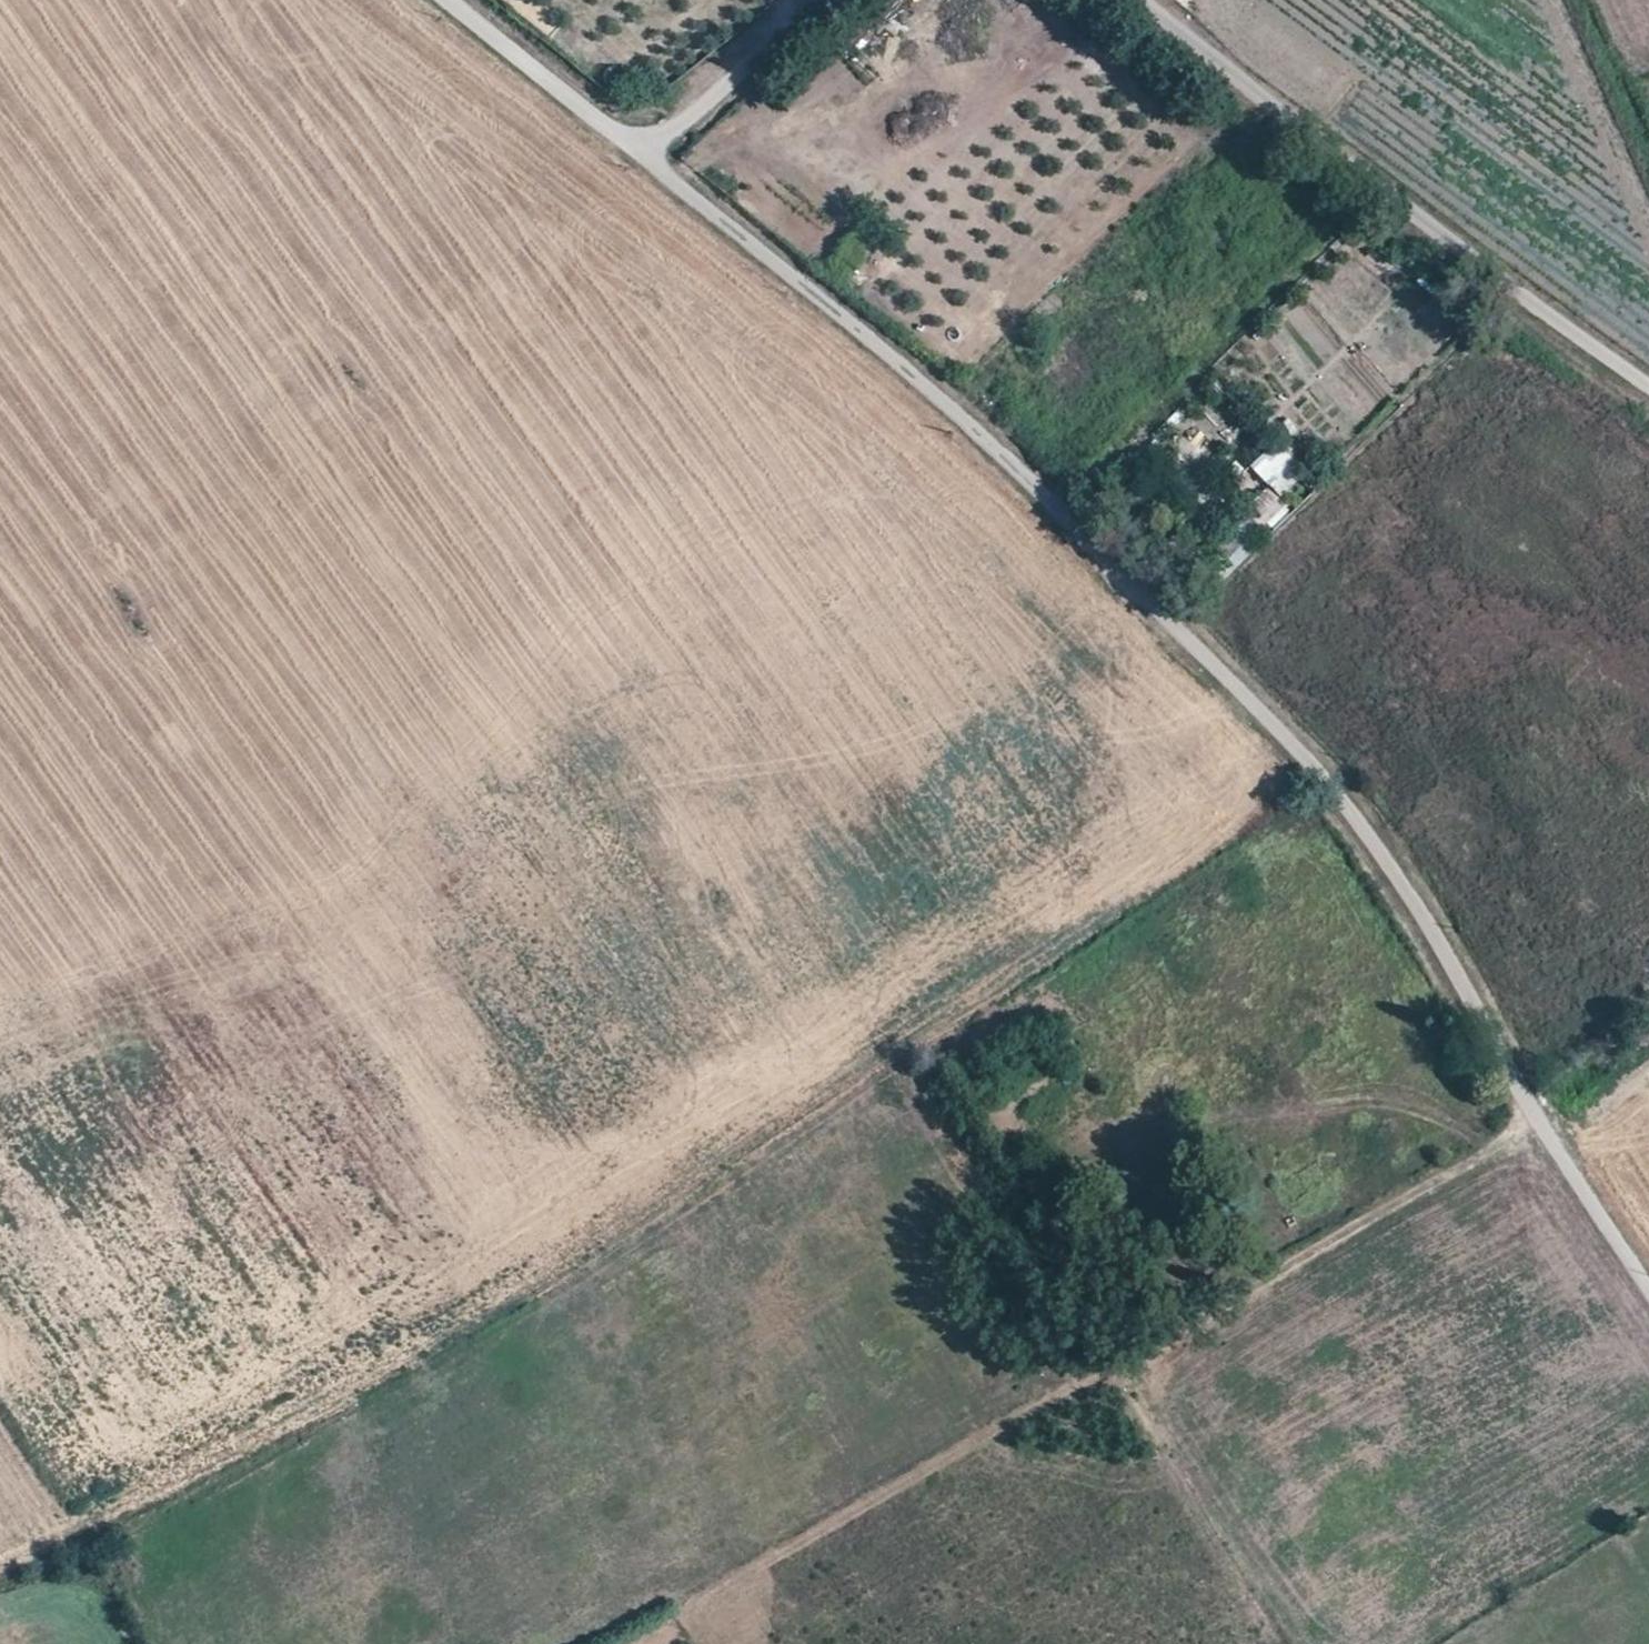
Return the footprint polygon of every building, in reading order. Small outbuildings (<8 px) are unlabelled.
[(1251,464),(1274,497),(1300,479),(1277,446),(1251,464)] [(1263,530),(1288,513),(1272,492),(1248,509),(1263,530)] [(1228,583),(1254,542),(1233,529),(1207,570),(1228,583)]
